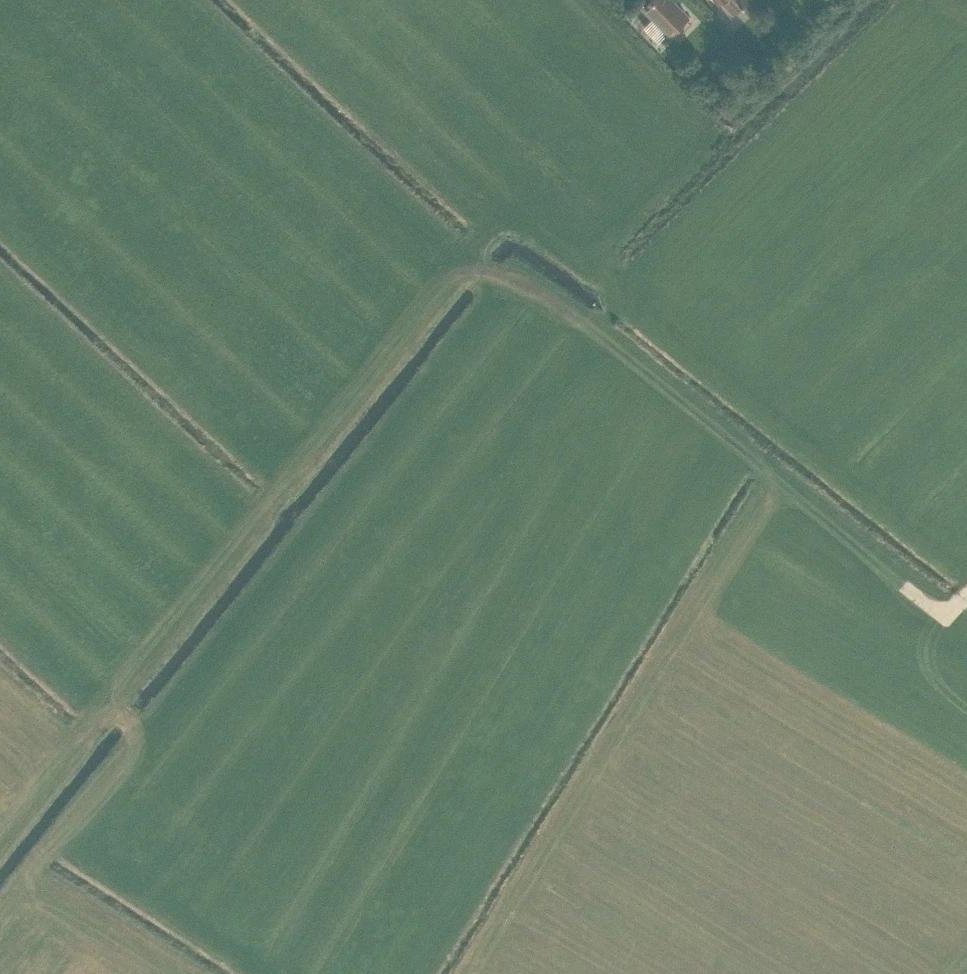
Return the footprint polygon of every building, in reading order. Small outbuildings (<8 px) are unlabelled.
[(685,19),(688,16),(672,0),(650,0),(643,7),(670,34),(672,31),(676,35),(689,23),(685,19)] [(747,0),(715,0),(719,5),(723,1),(734,12),(747,0)]
